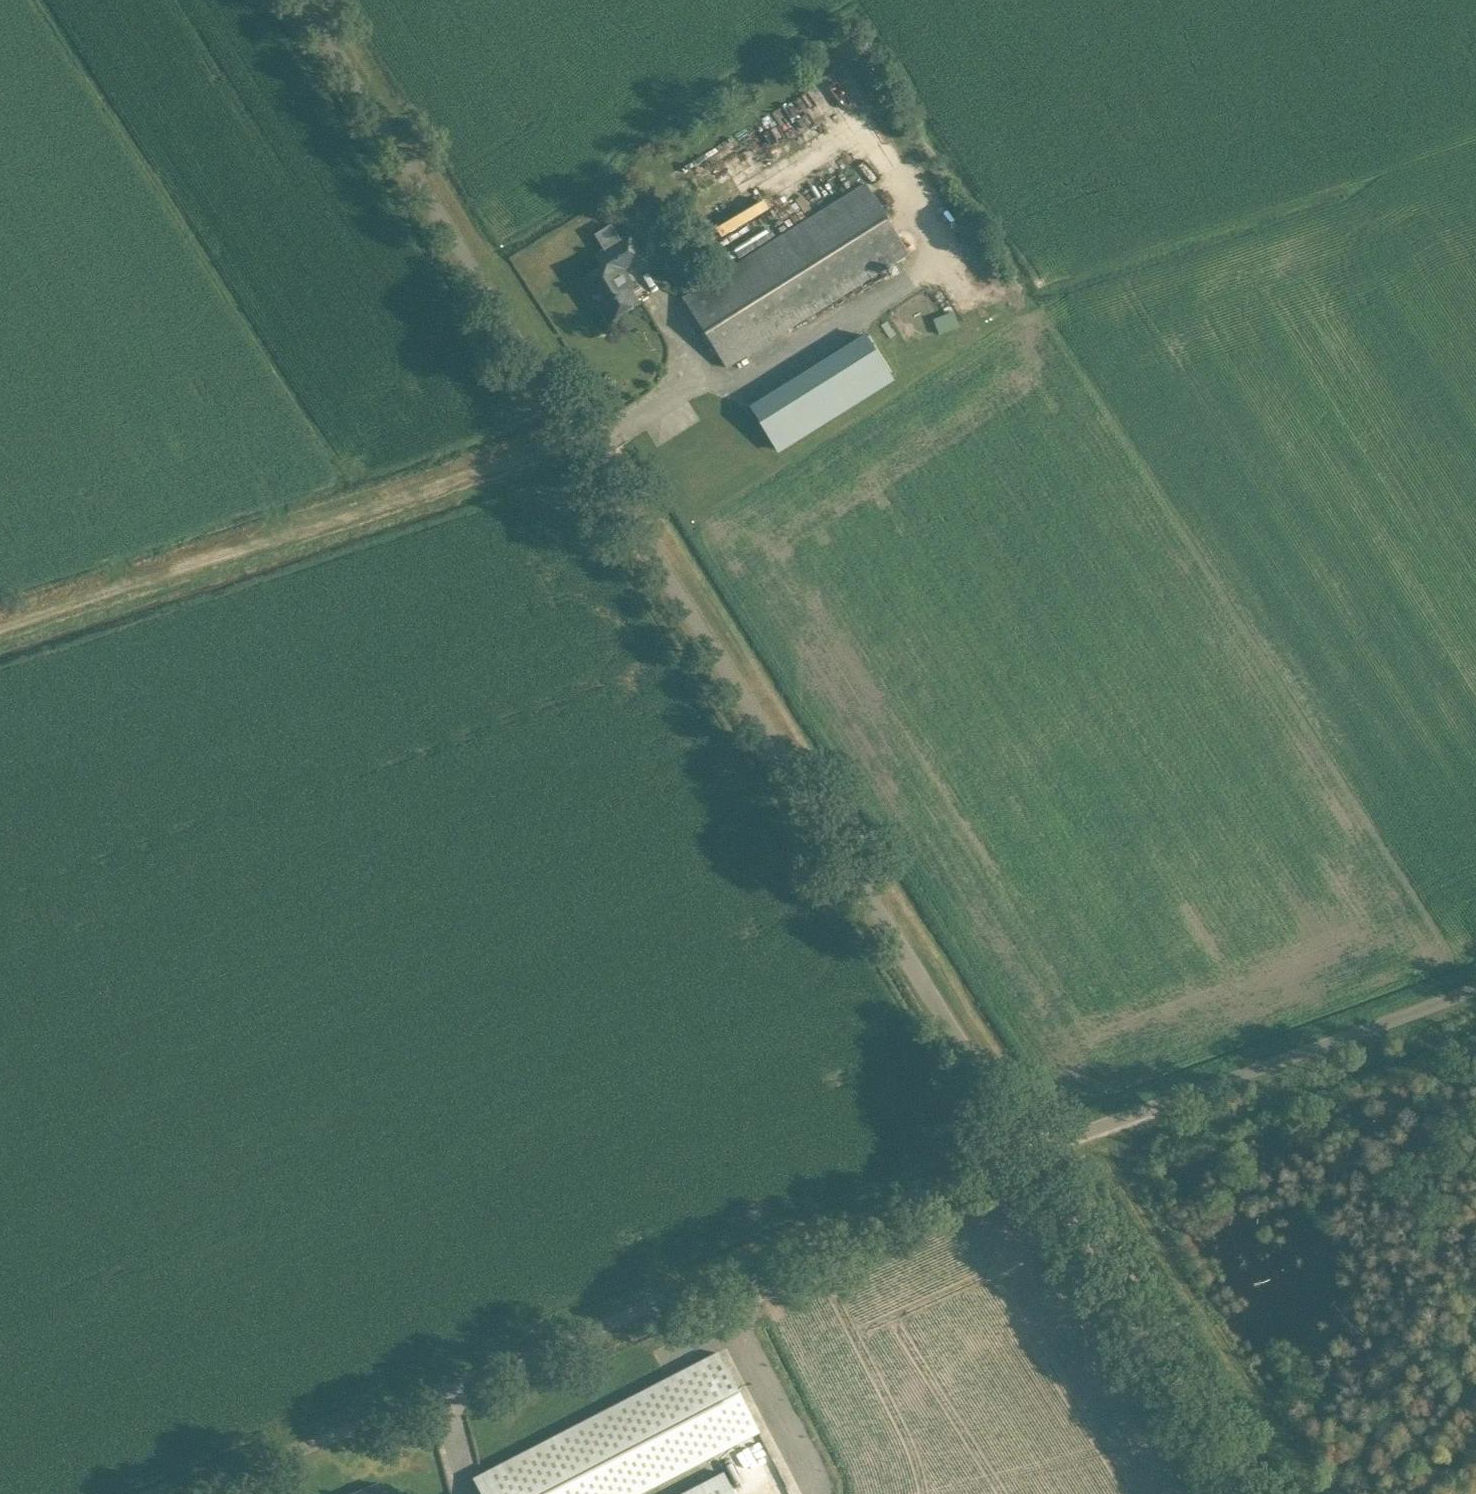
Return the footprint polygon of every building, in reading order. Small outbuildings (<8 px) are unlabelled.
[(865,182),(682,298),(726,366),(908,250),(865,182)] [(602,266),(578,282),(588,298),(592,295),(608,321),(625,310),(637,303),(627,287),(617,271),(624,267),(641,256),(629,236),(621,241),(610,224),(593,234),(604,251),(596,256),(602,266)] [(940,332),(960,326),(955,311),(935,317),(940,332)] [(751,406),(778,448),(893,375),(866,333),(751,406)] [(473,1478),(481,1493),(635,1493),(758,1431),(718,1353),(473,1478)] [(723,1471),(678,1493),(735,1493),(723,1471)] [(377,1484),(352,1493),(382,1493),(377,1484)]
